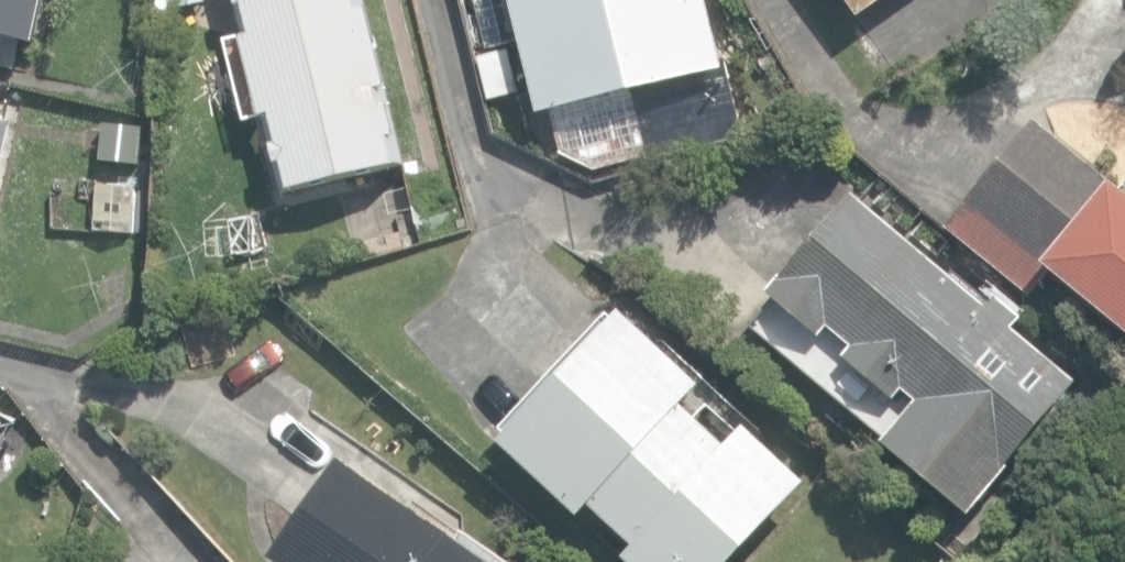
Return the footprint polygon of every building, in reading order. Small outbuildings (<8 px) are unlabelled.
[(15,72),(22,41),(38,45),(48,0),(0,0),(0,68),(15,72)] [(240,81),(379,49),(370,8),(361,10),(358,0),(237,0),(246,40),(231,43),(240,81)] [(487,49),(520,42),(510,0),(475,0),(487,49)] [(537,114),(726,71),(710,0),(511,0),(520,42),(537,114)] [(858,17),(882,0),(847,0),(858,17)] [(379,49),(240,81),(250,122),(263,119),(282,199),(399,171),(391,139),(398,138),(390,107),(384,108),(380,91),(389,89),(379,49)] [(13,120),(0,117),(0,178),(13,120)] [(1124,330),(1124,193),(1037,120),(947,228),(1044,308),(1066,282),(1124,330)] [(617,125),(583,134),(594,177),(628,168),(617,125)] [(94,231),(135,233),(137,187),(96,185),(94,231)] [(881,442),(968,515),(1080,381),(1014,326),(1023,315),(997,294),(988,305),(853,192),(768,294),(772,297),(750,324),(752,325),(885,437),(881,442)] [(626,561),(732,561),(807,481),(745,422),(726,443),(684,404),(703,385),(621,308),(611,318),(606,313),(500,428),(506,433),(498,441),(580,517),(589,507),(631,546),(622,556),(621,557),(626,561)] [(373,469),(308,561),(508,561),(373,469)]
